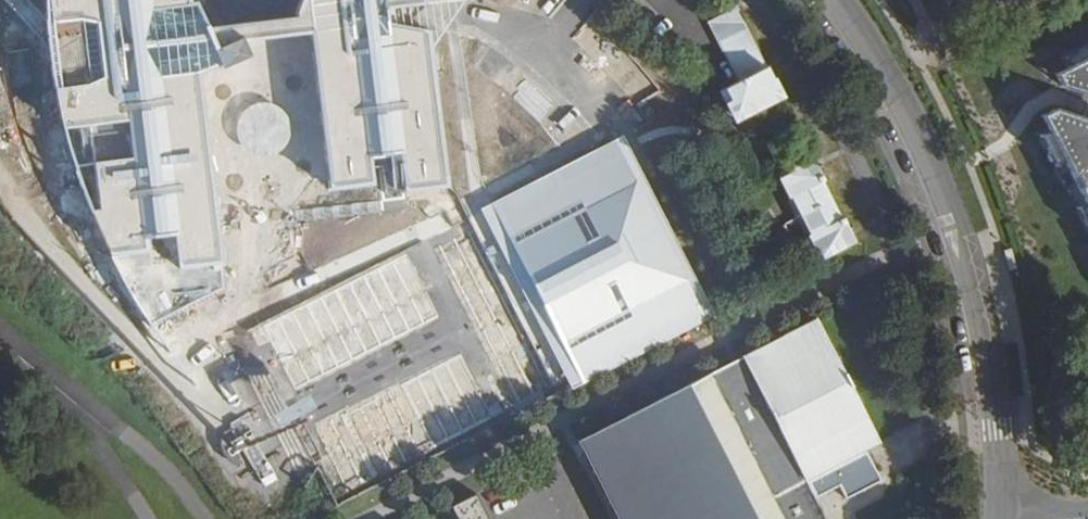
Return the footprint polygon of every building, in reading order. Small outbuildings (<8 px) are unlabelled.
[(50,10),(53,46),(56,72),(60,97),(67,124),(133,116),(139,153),(97,158),(103,204),(93,206),(114,249),(141,245),(150,293),(139,300),(157,323),(202,294),(197,261),(225,258),(202,72),(227,60),(229,62),(253,51),(248,39),(318,31),(337,184),(376,179),(378,189),(452,179),(432,26),(393,21),(391,7),(446,0),(50,0),(50,10)] [(731,97),(742,118),(788,96),(743,6),(715,20),(745,79),(730,86),(735,95),(731,97)] [(1056,78),(1063,91),(1087,99),(1087,62),(1056,78)] [(1042,124),(1087,213),(1087,125),(1059,116),(1042,124)] [(563,341),(583,381),(656,344),(705,320),(712,316),(643,184),(651,149),(641,130),(576,162),(556,125),(519,144),(544,154),(554,173),(501,201),(502,205),(495,209),(518,254),(514,257),(559,343),(563,341)] [(856,242),(866,238),(860,227),(852,214),(850,215),(834,186),(837,185),(824,160),(820,152),(794,164),(796,169),(786,174),(798,199),(801,197),(817,227),(812,230),(828,257),(856,242)] [(247,324),(279,395),(444,321),(412,250),(247,324)] [(620,518),(824,518),(819,510),(812,498),(803,481),(865,449),(887,437),(818,319),(754,351),(681,388),(667,396),(619,420),(581,440),(620,518)] [(314,443),(337,496),(390,474),(374,435),(406,422),(417,448),(534,399),(502,323),(308,403),(323,439),(314,443)] [(865,449),(803,481),(812,498),(841,485),(848,499),(882,482),(865,449)] [(476,495),(453,507),(459,518),(488,518),(476,495)]
